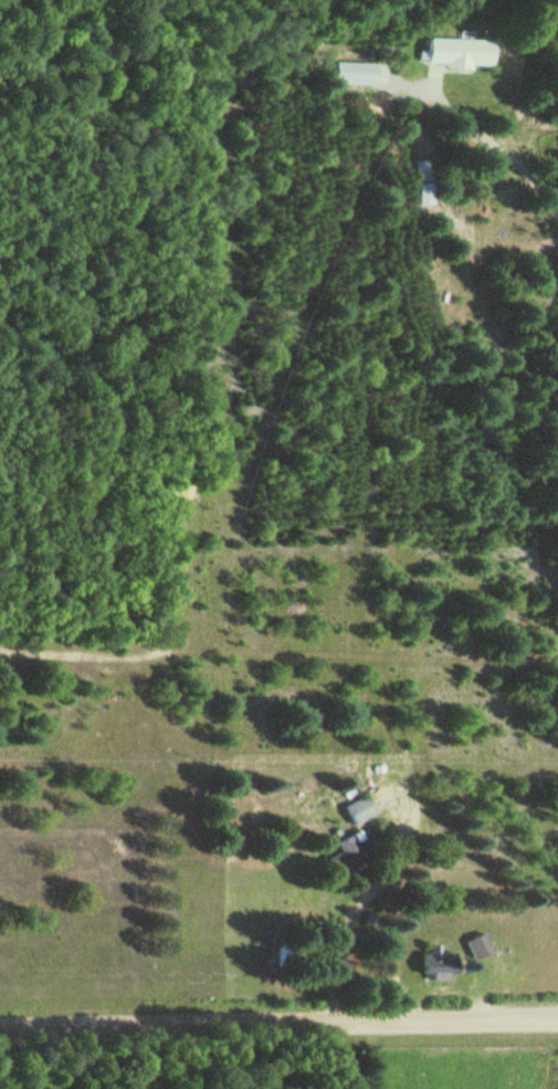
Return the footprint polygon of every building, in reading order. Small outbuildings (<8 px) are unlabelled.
[(423,36),(423,61),(443,61),(443,65),(467,66),(467,61),(487,61),(487,38),(423,36)] [(393,40),(393,52),(373,51),(373,39),(393,40)] [(328,72),(327,94),(370,94),(370,72),(328,72)] [(411,167),(412,190),(427,189),(427,166),(411,167)] [(428,192),(428,216),(412,216),(412,193),(428,192)] [(344,804),(354,823),(375,811),(366,793),(344,804)] [(351,833),(335,841),(339,849),(324,858),(334,876),(373,854),(359,828),(351,833)] [(474,959),(493,951),(485,932),(466,940),(474,959)] [(278,964),(294,964),(294,943),(278,943),(278,964)] [(423,972),(455,972),(455,951),(423,951),(423,972)]
